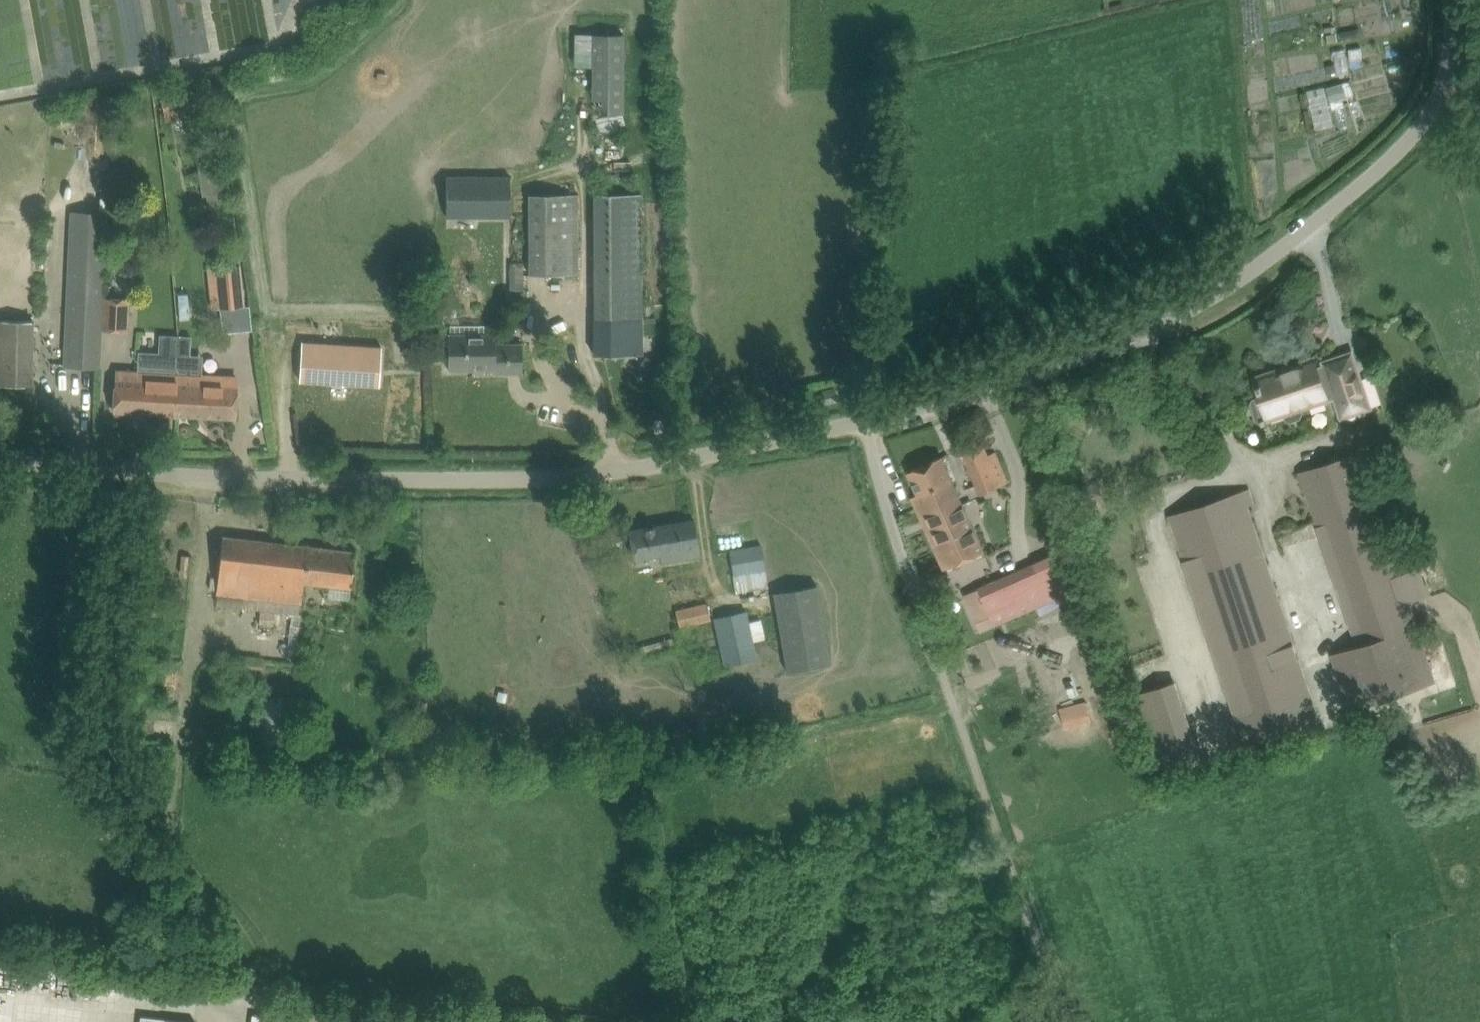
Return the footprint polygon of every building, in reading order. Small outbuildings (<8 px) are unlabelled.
[(1350,30),(1341,31),(1342,39),(1352,37),(1350,30)] [(193,37),(200,52),(212,47),(205,32),(193,37)] [(594,33),(594,113),(624,113),(624,33),(594,33)] [(1335,64),(1327,66),(1329,73),(1336,71),(1335,64)] [(1342,83),(1327,87),(1331,102),(1346,97),(1342,83)] [(1333,125),(1324,86),(1307,90),(1316,129),(1333,125)] [(446,218),(449,218),(512,218),(512,175),(446,175),(446,218)] [(529,193),(530,274),(578,273),(578,193),(529,193)] [(594,193),(595,353),(643,353),(642,193),(594,193)] [(66,350),(66,365),(102,366),(102,350),(105,227),(105,212),(69,211),(69,226),(66,350)] [(509,263),(509,288),(525,288),(525,263),(509,263)] [(240,265),(216,268),(220,308),(244,305),(240,265)] [(128,332),(129,299),(104,299),(104,331),(128,332)] [(32,384),(34,320),(0,319),(0,383),(32,384)] [(183,354),(183,334),(163,333),(163,353),(183,354)] [(494,372),(522,372),(522,343),(496,343),(496,334),(448,334),(448,368),(494,368),(494,372)] [(302,350),(300,380),(332,382),(347,383),(379,385),(381,355),(382,346),(366,345),(350,344),(334,343),(318,342),(302,341),(302,350)] [(1253,399),(1251,403),(1256,420),(1261,423),(1262,425),(1267,424),(1266,422),(1270,420),(1270,419),(1284,414),(1286,419),(1291,421),(1301,418),(1303,413),(1302,408),(1328,400),(1327,397),(1335,394),(1342,417),(1372,408),(1371,406),(1368,408),(1359,381),(1362,379),(1360,371),(1353,352),(1324,361),(1325,364),(1317,367),(1314,357),(1313,357),(1314,361),(1299,366),(1299,368),(1285,373),(1284,367),(1256,376),(1262,396),(1253,399)] [(116,371),(114,411),(178,415),(211,417),(237,418),(239,387),(239,378),(220,377),(177,374),(116,371)] [(825,401),(825,403),(838,400),(835,387),(822,390),(823,393),(816,395),(818,402),(825,401)] [(960,448),(981,493),(1010,481),(997,451),(989,454),(982,438),(960,448)] [(1359,453),(1300,472),(1358,647),(1333,655),(1351,710),(1435,681),(1417,627),(1400,576),(1420,569),(1413,547),(1393,554),(1359,453)] [(912,469),(908,471),(918,494),(912,496),(918,508),(918,510),(938,501),(943,512),(964,503),(951,474),(943,456),(912,469)] [(1099,482),(1083,487),(1090,508),(1106,502),(1099,482)] [(1170,516),(1246,743),(1320,719),(1243,491),(1170,516)] [(938,501),(918,510),(944,569),(985,551),(964,503),(943,512),(938,501)] [(630,530),(634,550),(635,558),(662,553),(663,561),(702,554),(696,518),(630,530)] [(215,594),(302,604),(303,604),(306,582),(351,587),(355,551),(222,536),(215,594)] [(762,544),(731,549),(734,561),(739,589),(769,583),(764,555),(762,544)] [(182,554),(180,573),(191,574),(193,556),(182,554)] [(1053,555),(1020,569),(1020,570),(1036,607),(1069,592),(1053,555)] [(1020,570),(1020,569),(965,593),(978,621),(991,615),(995,625),(1036,607),(1020,570)] [(774,591),(787,669),(831,662),(819,584),(774,591)] [(676,610),(680,626),(710,620),(707,603),(676,610)] [(713,618),(723,666),(755,659),(745,611),(713,618)] [(290,626),(290,629),(299,630),(300,627),(300,625),(301,613),(292,612),(290,626)] [(1138,694),(1164,771),(1202,758),(1176,682),(1138,694)] [(1060,708),(1066,729),(1093,721),(1087,700),(1060,708)] [(252,1021),(264,1021),(265,1015),(252,1014),(252,1021)]
